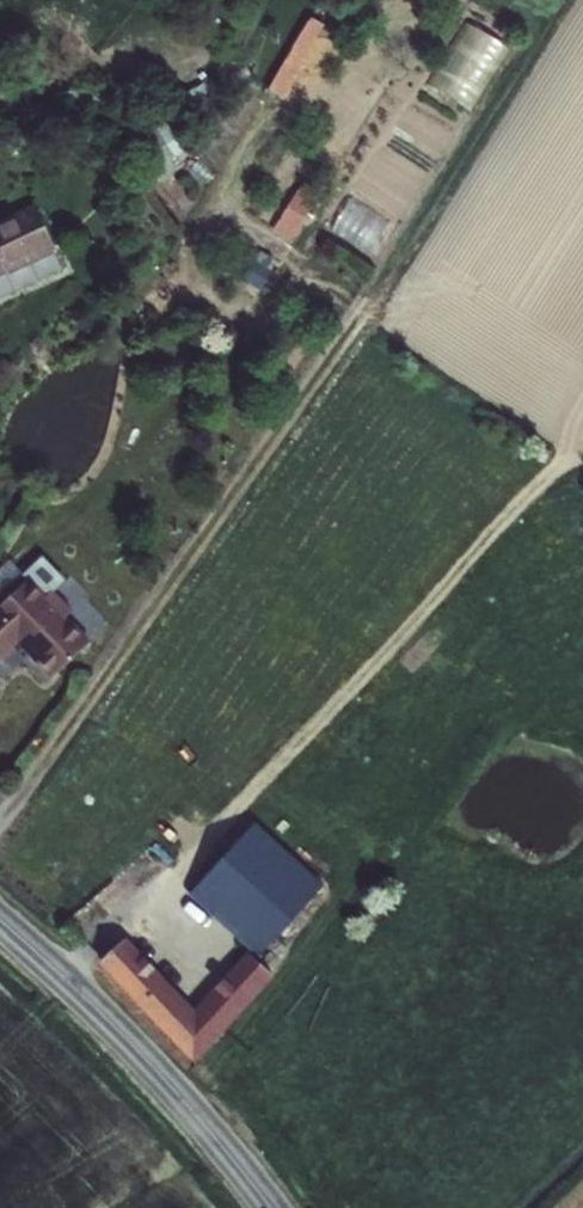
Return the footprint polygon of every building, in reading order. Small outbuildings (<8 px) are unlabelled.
[(289,99),(330,23),(313,14),(273,90),(289,99)] [(468,23),(439,88),(478,106),(508,41),(468,23)] [(296,241),(315,205),(296,195),(276,231),(296,241)] [(355,195),(339,228),(380,248),(396,215),(355,195)] [(22,206),(0,220),(0,303),(59,263),(22,206)] [(261,249),(247,283),(265,290),(279,256),(261,249)] [(0,608),(0,650),(5,655),(26,635),(42,651),(40,653),(59,673),(96,638),(72,613),(77,608),(57,587),(52,592),(34,575),(0,608)] [(256,813),(197,878),(192,884),(264,950),(326,880),(256,813)] [(127,932),(103,956),(200,1053),(275,969),(260,955),(250,946),(197,1004),(127,932)]
